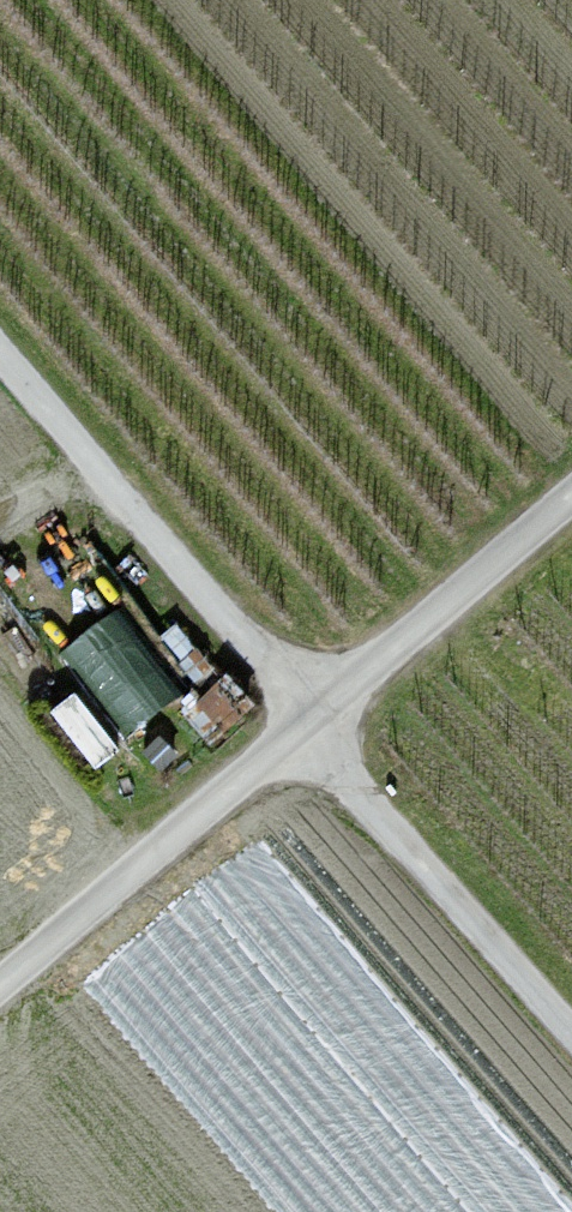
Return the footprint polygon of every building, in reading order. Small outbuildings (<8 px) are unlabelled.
[(127,726),(181,683),(116,600),(61,643),(127,726)]
